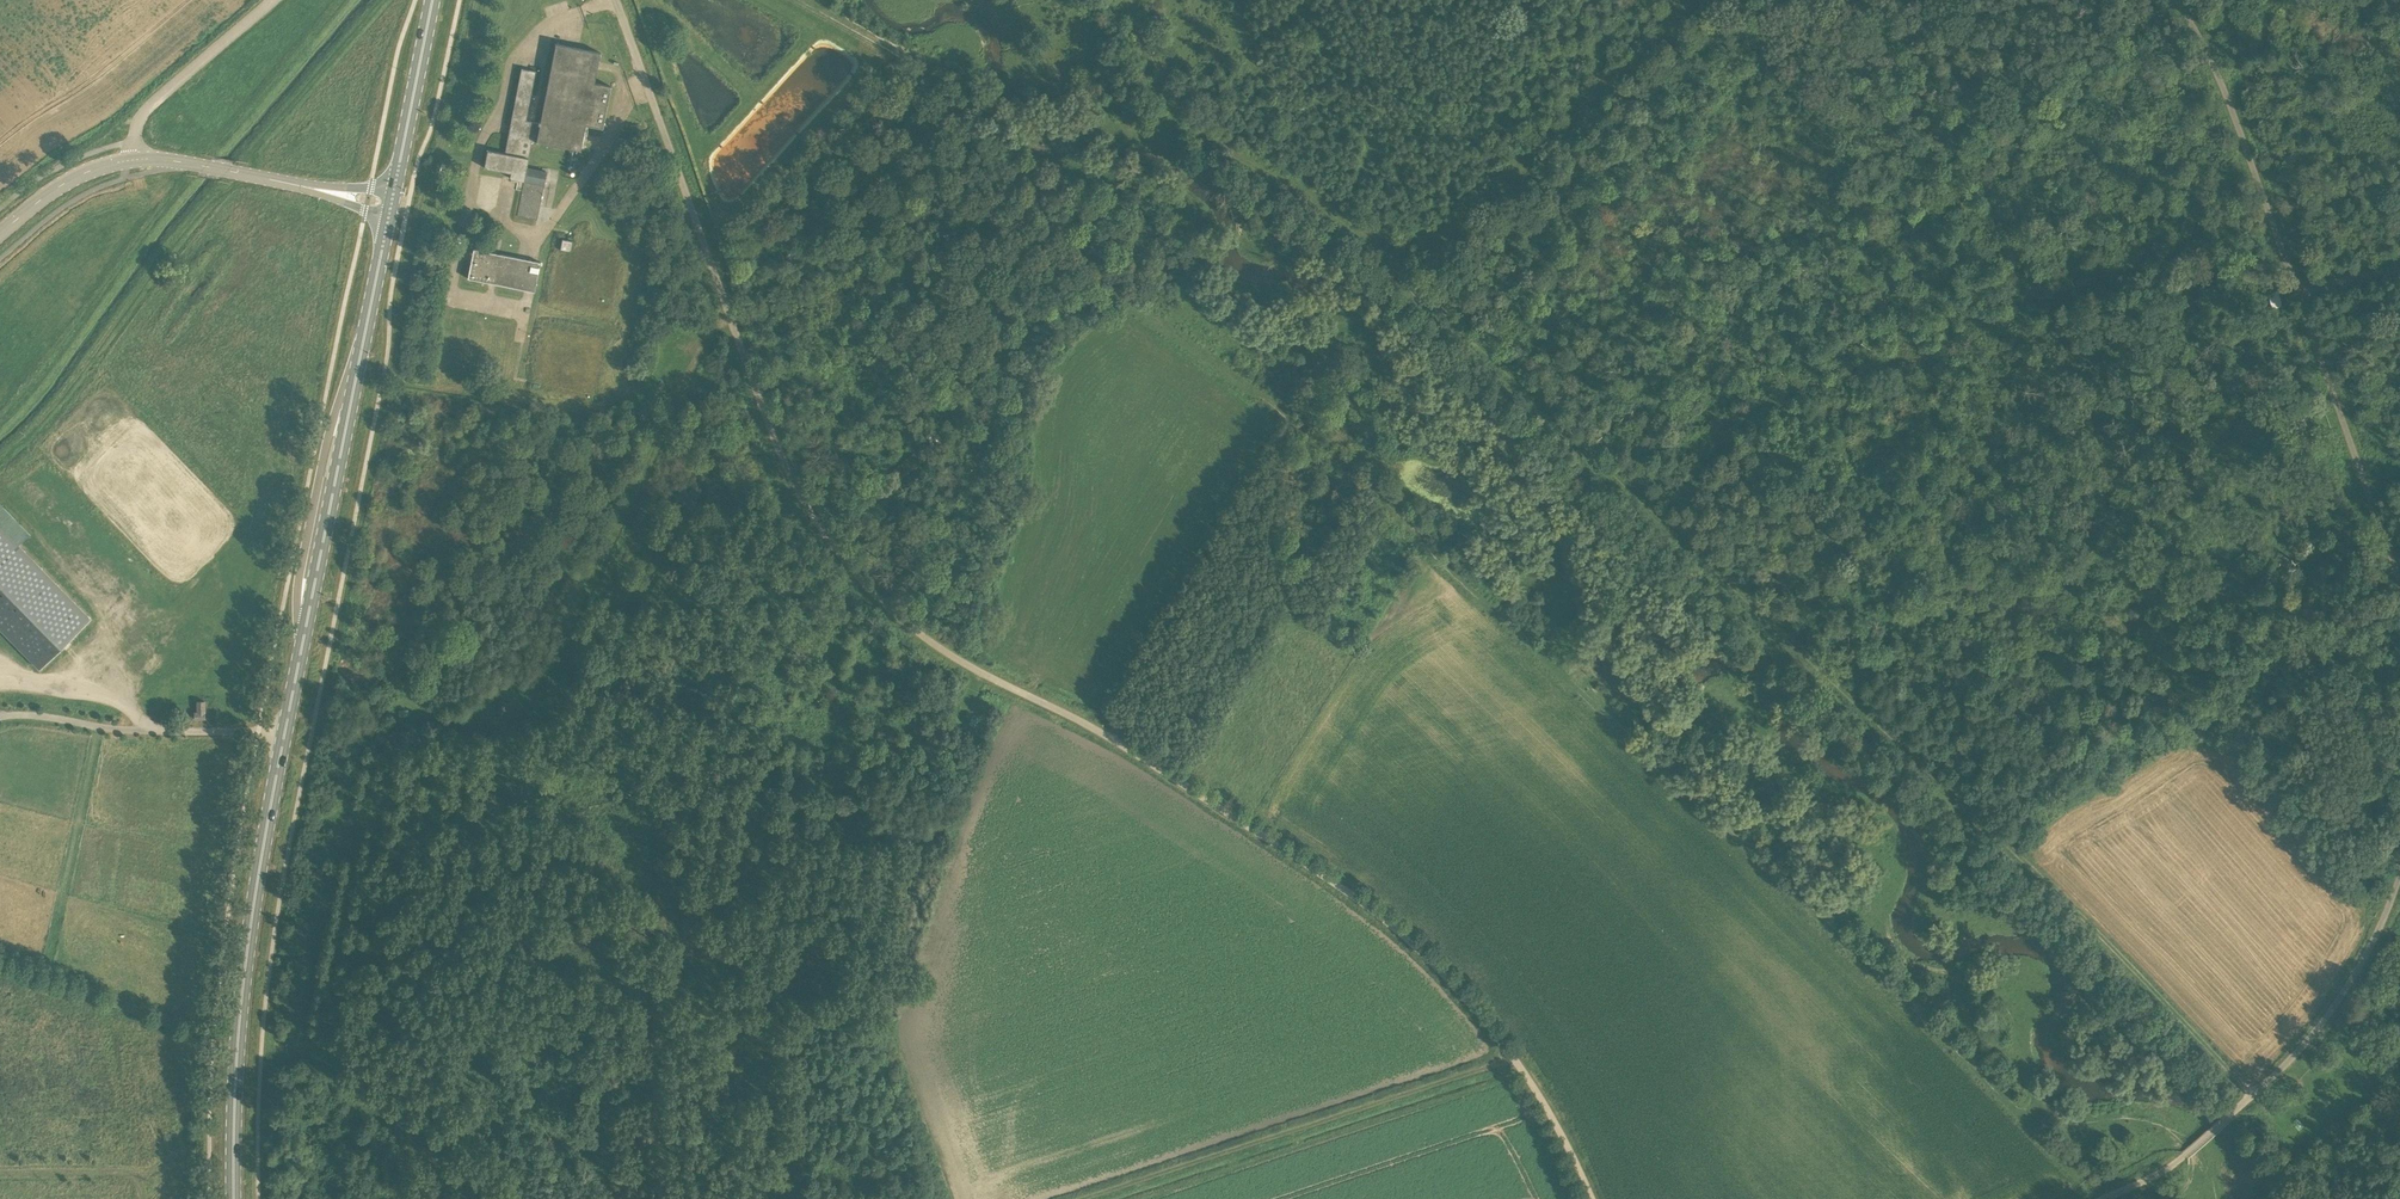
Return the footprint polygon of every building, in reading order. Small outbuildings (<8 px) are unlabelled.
[(601,53),(592,51),(556,44),(541,123),(527,120),(536,71),(522,68),(505,153),(488,150),(484,168),(512,173),(511,178),(525,181),(517,217),(537,221),(548,171),(528,167),(532,141),(582,151),(587,125),(604,128),(612,86),(596,83),(601,53)] [(561,250),(564,250),(571,252),(573,241),(563,239),(561,250)] [(468,278),(486,281),(536,292),(542,262),(474,248),(474,252),(471,263),(468,278)] [(2301,412),(2305,423),(2312,420),(2308,410),(2301,412)] [(913,467),(915,470),(923,463),(914,453),(898,468),(905,475),(913,467)] [(18,543),(29,533),(0,503),(0,525),(18,543)] [(38,673),(92,619),(74,601),(18,543),(0,525),(0,634),(38,673)] [(122,611),(141,585),(135,580),(116,606),(122,611)] [(205,701),(198,701),(198,713),(195,713),(195,719),(205,718),(205,701)] [(508,706),(500,703),(495,715),(504,719),(508,706)] [(408,710),(398,711),(399,718),(409,717),(408,710)]
